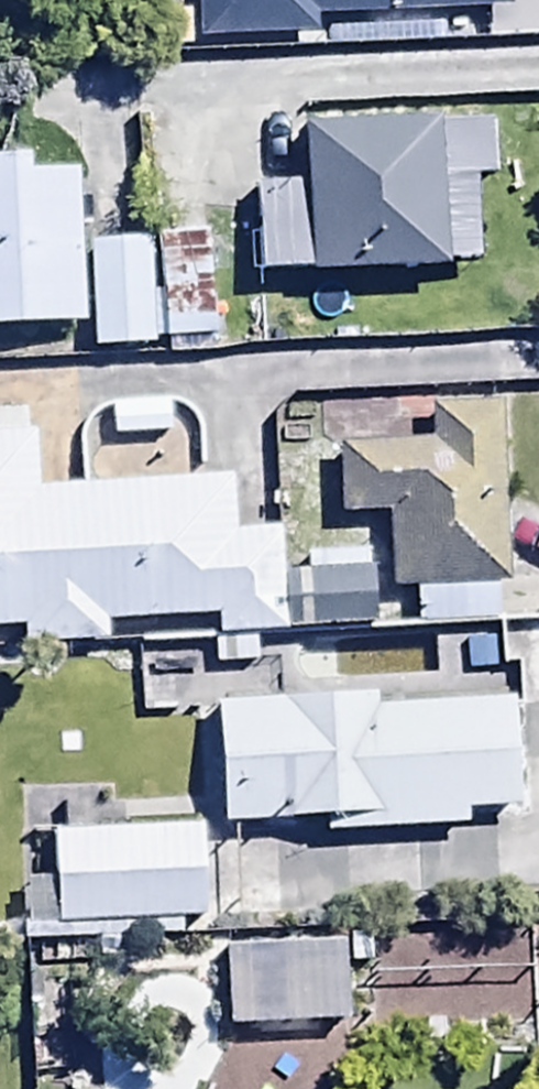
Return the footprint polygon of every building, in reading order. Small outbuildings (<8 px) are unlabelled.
[(191,1),(169,2),(170,28),(196,27),(196,37),(279,35),(278,26),(294,25),(293,0),(191,0),(191,1)] [(256,236),(258,271),(479,261),(476,180),(493,180),(491,118),(299,126),(301,186),(251,189),(252,210),(237,211),(238,237),(256,236)] [(0,160),(0,330),(83,326),(76,175),(33,177),(32,158),(0,160)] [(206,228),(151,232),(161,342),(215,337),(206,228)] [(148,244),(86,246),(89,351),(152,349),(148,244)] [(387,589),(415,588),(417,627),(460,625),(458,585),(507,583),(497,403),(424,407),(426,444),(336,449),(340,517),(383,514),(387,589)] [(20,629),(21,644),(106,639),(105,629),(214,622),(215,635),(281,631),(275,533),(229,535),(226,477),(38,488),(35,437),(21,438),(20,414),(0,415),(0,630),(20,629)] [(369,575),(293,578),(295,633),(371,629),(369,575)] [(373,697),(214,707),(222,828),(324,822),(325,836),(464,827),(463,813),(517,810),(510,698),(374,707),(373,697)] [(182,938),(181,923),(206,922),(201,827),(54,835),(59,930),(79,929),(80,944),(182,938)] [(340,942),(222,946),(225,1028),(343,1023),(340,942)]
